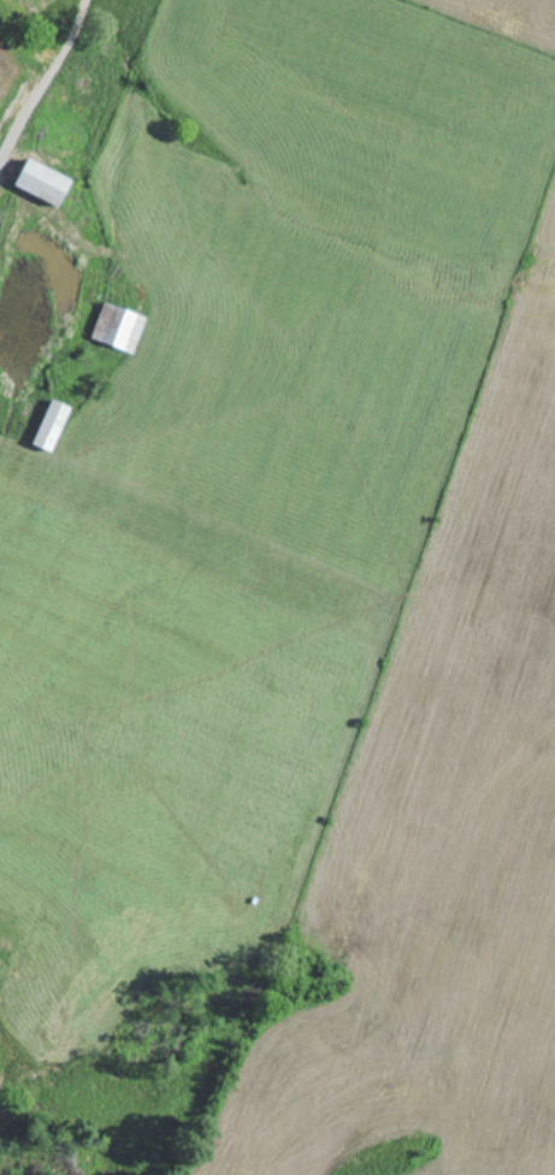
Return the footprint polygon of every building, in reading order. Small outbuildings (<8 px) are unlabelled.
[(68,208),(80,179),(33,161),(21,189),(68,208)] [(94,339),(137,355),(151,318),(108,302),(94,339)] [(76,409),(57,400),(38,445),(58,453),(76,409)]
